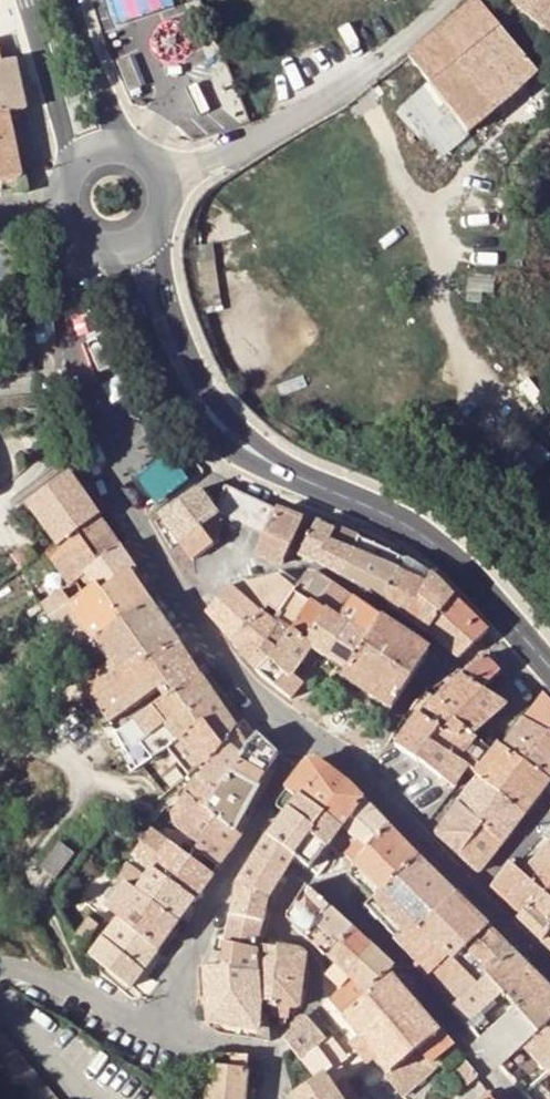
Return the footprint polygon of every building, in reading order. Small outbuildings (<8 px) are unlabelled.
[(477,0),(427,43),(410,57),(429,82),(454,114),(468,132),(476,126),(518,90),(537,72),(477,0)] [(497,7),(538,42),(548,31),(549,32),(549,0),(488,0),(497,7)] [(19,178),(20,177),(8,112),(24,109),(13,62),(1,64),(0,57),(0,182),(19,178)] [(454,114),(429,82),(405,103),(406,114),(426,136),(454,114)] [(476,126),(468,132),(462,138),(467,144),(482,133),(476,126)] [(27,503),(58,546),(63,542),(97,517),(68,475),(72,472),(64,460),(13,495),(21,507),(27,503)] [(214,510),(265,533),(277,508),(227,485),(224,484),(214,510)] [(179,542),(199,528),(217,514),(199,489),(160,517),(179,542)] [(303,517),(277,508),(265,533),(254,556),(281,566),(303,517)] [(199,528),(212,545),(219,540),(221,519),(217,514),(199,528)] [(69,587),(77,581),(81,578),(84,576),(83,574),(119,548),(97,517),(63,542),(58,546),(47,554),(68,585),(69,587)] [(315,520),(313,524),(334,532),(336,528),(315,520)] [(343,547),(349,534),(336,528),(334,532),(313,524),(297,554),(316,562),(327,541),(343,547)] [(212,545),(199,528),(179,542),(192,560),(212,545)] [(359,538),(349,534),(343,547),(327,541),(316,562),(339,576),(359,538)] [(359,538),(339,576),(368,591),(383,599),(404,560),(359,538)] [(88,581),(93,588),(96,585),(100,592),(129,574),(133,570),(119,548),(83,574),(84,576),(81,578),(84,584),(88,581)] [(404,560),(383,599),(387,602),(387,605),(408,619),(432,577),(404,560)] [(96,585),(93,588),(85,593),(77,581),(69,587),(68,585),(42,605),(73,658),(74,657),(84,650),(93,644),(93,642),(149,604),(129,574),(100,592),(96,585)] [(280,626),(291,634),(309,603),(314,606),(330,585),(316,574),(306,574),(294,590),(272,624),(278,628),(280,626)] [(432,577),(408,619),(426,632),(452,598),(432,577)] [(272,624),(294,590),(280,578),(230,588),(236,594),(260,615),(272,624)] [(314,606),(324,613),(337,622),(352,600),(345,594),(330,585),(314,606)] [(236,594),(230,588),(214,605),(207,614),(225,633),(233,643),(260,615),(236,594)] [(426,632),(449,651),(475,620),(452,598),(426,632)] [(337,622),(348,629),(365,641),(380,619),(352,600),(337,622)] [(305,645),(324,613),(314,606),(309,603),(291,634),(294,637),(305,645)] [(108,723),(152,694),(135,669),(174,641),(151,606),(149,604),(93,642),(93,644),(96,648),(107,665),(98,671),(82,681),(90,693),(106,720),(108,723)] [(337,622),(324,613),(305,645),(311,650),(327,660),(348,629),(337,622)] [(272,624),(260,615),(233,643),(250,664),(262,650),(278,628),(272,624)] [(365,641),(346,671),(342,676),(377,701),(390,711),(428,652),(380,619),(365,641)] [(487,632),(475,620),(449,651),(459,658),(487,632)] [(280,626),(278,628),(262,650),(250,664),(258,673),(262,678),(290,700),(303,684),(292,675),(307,655),(311,650),(305,645),(294,637),(291,634),(280,626)] [(348,629),(327,660),(346,671),(365,641),(348,629)] [(135,669),(152,694),(192,667),(174,641),(135,669)] [(84,650),(91,661),(98,671),(107,665),(96,648),(93,644),(84,650)] [(80,667),(91,661),(84,650),(74,657),(80,667)] [(454,682),(449,676),(426,691),(425,693),(433,698),(446,709),(472,733),(479,727),(506,704),(482,688),(500,672),(485,656),(464,674),(454,682)] [(234,728),(198,676),(174,692),(189,708),(202,722),(206,726),(222,747),(231,734),(235,729),(234,728)] [(153,706),(132,721),(146,738),(139,744),(150,759),(165,749),(174,741),(202,722),(189,708),(174,692),(164,698),(153,706)] [(433,698),(425,693),(412,705),(410,708),(418,713),(438,727),(435,731),(444,734),(456,738),(465,743),(473,734),(472,733),(446,709),(433,698)] [(525,720),(549,736),(549,701),(547,697),(545,696),(525,720)] [(438,727),(418,713),(395,745),(415,759),(427,742),(435,731),(438,727)] [(514,735),(517,737),(549,760),(549,736),(525,720),(514,735)] [(165,749),(187,777),(191,774),(198,768),(202,772),(207,766),(220,748),(222,747),(206,726),(202,722),(174,741),(165,749)] [(472,733),(473,734),(492,752),(498,745),(479,727),(472,733)] [(247,747),(246,745),(235,729),(231,734),(222,747),(220,748),(207,766),(202,772),(197,779),(217,795),(242,755),(247,747)] [(444,734),(435,731),(427,742),(460,763),(467,768),(473,773),(492,752),(473,734),(465,743),(456,738),(444,734)] [(242,755),(217,795),(206,811),(218,820),(235,834),(243,818),(244,814),(268,769),(277,754),(257,735),(246,745),(247,747),(242,755)] [(502,748),(545,779),(548,782),(549,780),(549,760),(517,737),(514,735),(502,748)] [(460,763),(427,742),(415,759),(417,761),(419,761),(455,790),(457,787),(454,784),(467,768),(460,763)] [(478,777),(477,779),(523,816),(545,787),(548,782),(545,779),(502,748),(499,746),(498,745),(492,752),(473,773),(478,777)] [(302,768),(292,781),(345,824),(362,802),(350,789),(342,780),(320,763),(316,762),(312,761),(308,762),(306,764),(302,768)] [(206,811),(217,795),(197,779),(172,813),(175,826),(199,844),(200,844),(218,820),(206,811)] [(469,790),(458,804),(481,825),(458,854),(479,873),(513,829),(523,816),(477,779),(469,790)] [(345,824),(292,781),(284,791),(277,800),(276,803),(276,805),(277,807),(278,808),(285,813),(289,807),(332,841),(342,828),(345,824)] [(362,802),(345,824),(342,828),(357,841),(367,849),(388,828),(372,812),(362,802)] [(436,835),(458,854),(481,825),(458,804),(436,835)] [(289,807),(285,813),(268,836),(309,870),(332,841),(289,807)] [(243,818),(235,834),(240,837),(248,821),(243,818)] [(234,846),(240,837),(235,834),(218,820),(200,844),(199,844),(195,849),(218,867),(234,846)] [(542,836),(549,844),(549,827),(542,836)] [(367,849),(357,841),(344,855),(354,864),(380,891),(381,891),(396,877),(417,857),(412,852),(388,828),(367,849)] [(132,857),(150,870),(169,885),(172,880),(195,897),(212,876),(151,830),(132,857)] [(59,843),(39,868),(54,879),(73,854),(59,843)] [(524,877),(523,879),(539,894),(549,903),(549,848),(524,877)] [(236,885),(267,899),(286,869),(259,849),(236,885)] [(417,857),(396,877),(432,916),(454,895),(417,857)] [(115,879),(124,885),(134,892),(145,877),(127,864),(115,879)] [(523,879),(524,877),(509,864),(501,875),(490,889),(513,910),(520,916),(539,894),(523,879)] [(169,885),(150,870),(145,877),(134,892),(176,923),(195,897),(172,880),(169,885)] [(432,916),(396,877),(381,891),(380,891),(372,898),(363,906),(396,940),(405,931),(411,936),(420,927),(432,916)] [(118,921),(155,952),(176,923),(134,892),(124,885),(106,908),(119,919),(118,921)] [(236,885),(231,915),(262,921),(267,899),(236,885)] [(315,925),(328,908),(312,894),(305,888),(287,918),(305,936),(315,925)] [(539,894),(520,916),(516,920),(541,943),(549,932),(549,903),(539,894)] [(454,895),(432,916),(420,927),(436,944),(449,956),(452,960),(486,927),(477,918),(454,895)] [(350,929),(328,908),(315,925),(336,945),(350,929)] [(231,915),(224,945),(255,951),(256,946),(261,926),(262,921),(231,915)] [(88,918),(73,938),(69,944),(80,952),(86,943),(98,926),(88,918)] [(89,957),(92,958),(127,988),(155,952),(118,921),(95,950),(89,957)] [(317,948),(326,955),(336,945),(315,925),(305,936),(317,948)] [(396,940),(417,962),(436,944),(420,927),(411,936),(405,931),(396,940)] [(486,927),(452,960),(475,984),(484,976),(510,952),(486,927)] [(326,956),(334,964),(346,975),(370,948),(359,937),(350,929),(336,945),(326,955),(326,956)] [(549,952),(549,932),(541,943),(549,952)] [(436,944),(417,962),(415,964),(426,977),(449,956),(436,944)] [(212,952),(208,968),(222,967),(255,972),(255,951),(224,945),(223,954),(212,952)] [(255,951),(255,972),(258,1004),(271,1001),(274,983),(277,949),(256,946),(255,951)] [(346,975),(350,979),(368,995),(386,976),(392,969),(370,948),(346,975)] [(304,954),(277,949),(274,983),(300,982),(304,954)] [(536,1035),(549,1023),(549,991),(541,983),(510,952),(484,976),(501,995),(505,999),(514,1010),(517,1013),(536,1035)] [(449,956),(426,977),(431,983),(451,1006),(475,984),(452,960),(449,956)] [(346,975),(334,964),(325,975),(340,989),(350,979),(346,975)] [(258,1004),(255,972),(222,967),(208,968),(204,968),(205,996),(206,1008),(207,1013),(207,1015),(208,1018),(210,1020),(212,1021),(215,1022),(219,1023),(230,1025),(256,1030),(257,1010),(258,1004)] [(468,1025),(479,1014),(495,999),(501,995),(484,976),(475,984),(451,1006),(459,1014),(468,1025)] [(392,982),(390,979),(368,995),(350,979),(340,989),(328,1000),(334,1007),(350,1025),(403,1088),(437,1060),(452,1047),(454,1045),(446,1036),(442,1031),(437,1034),(419,1014),(392,982)] [(300,982),(274,983),(271,1001),(272,1014),(273,1019),(288,1019),(289,1007),(298,1008),(299,992),(300,982)] [(500,1005),(505,999),(501,995),(495,999),(500,1005)] [(500,1066),(509,1058),(523,1046),(536,1035),(517,1013),(514,1010),(479,1040),(486,1049),(500,1066)] [(487,1023),(479,1014),(468,1025),(467,1026),(471,1031),(478,1026),(480,1029),(487,1023)] [(283,1040),(300,1060),(316,1047),(314,1044),(322,1039),(312,1027),(305,1017),(297,1024),(283,1037),(283,1040)] [(548,1071),(549,1069),(549,1023),(536,1035),(523,1046),(548,1071)] [(16,1098),(57,1098),(46,1086),(18,1052),(0,1030),(0,1080),(16,1098)] [(316,1047),(300,1060),(315,1079),(320,1076),(335,1066),(347,1058),(330,1036),(316,1047)] [(452,1047),(437,1060),(446,1072),(463,1059),(456,1051),(452,1047)] [(209,1067),(207,1098),(244,1098),(245,1085),(247,1057),(244,1056),(210,1054),(209,1067)] [(513,1064),(509,1058),(500,1066),(504,1072),(513,1064)] [(320,1076),(337,1098),(359,1098),(335,1066),(320,1076)] [(320,1076),(315,1079),(292,1096),(293,1098),(337,1098),(320,1076)] [(256,1086),(251,1085),(245,1085),(244,1098),(255,1098),(256,1086)]
